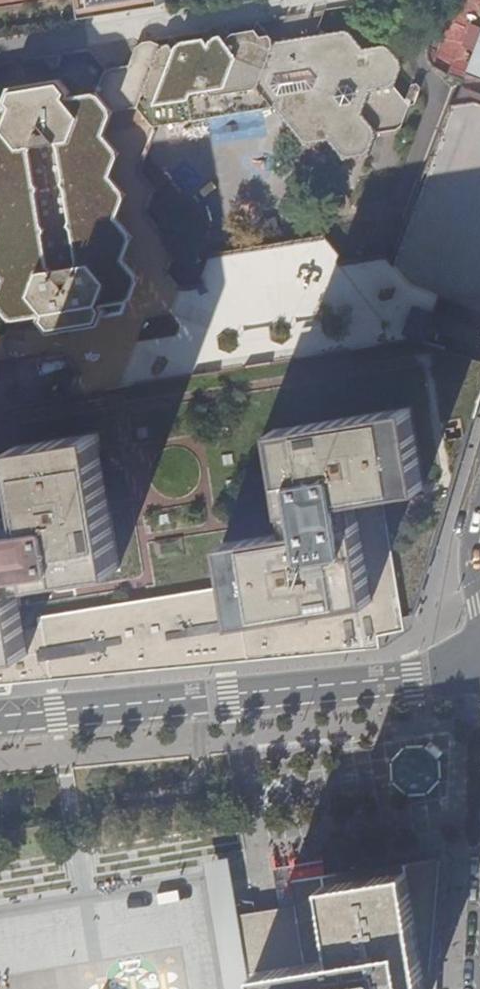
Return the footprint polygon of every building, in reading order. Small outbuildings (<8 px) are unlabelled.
[(87,14),(166,1),(166,0),(85,0),(87,14)] [(394,264),(388,257),(341,265),(340,263),(343,255),(328,238),(209,258),(201,279),(206,285),(205,287),(180,292),(164,272),(173,249),(142,211),(151,188),(136,170),(153,126),(281,106),(311,142),(331,140),(347,157),(369,154),(378,130),(401,127),(410,104),(393,87),(401,64),(384,45),(360,49),(344,31),(289,40),(275,42),(265,29),(230,34),(227,41),(223,36),(214,38),(212,44),(205,38),(191,40),(178,42),(175,49),(170,44),(161,45),(156,40),(139,43),(130,64),(106,67),(99,91),(72,95),(72,93),(63,79),(11,87),(5,104),(7,106),(0,107),(0,273),(3,277),(0,286),(0,306),(10,318),(1,332),(3,358),(13,356),(18,361),(65,353),(81,370),(70,396),(410,340),(424,344),(430,319),(435,298),(411,287),(394,264)] [(466,73),(479,78),(479,36),(466,73)] [(49,61),(54,69),(60,69),(63,60),(59,55),(49,57),(49,61)] [(435,298),(479,315),(479,94),(461,88),(394,264),(411,287),(435,298)] [(479,398),(479,360),(424,344),(410,340),(70,396),(0,407),(0,684),(47,680),(332,653),(385,648),(412,630),(438,540),(479,398)] [(443,857),(291,880),(294,905),(236,915),(248,988),(436,988),(441,904),(443,857)] [(204,865),(224,988),(249,988),(228,861),(204,865)]
